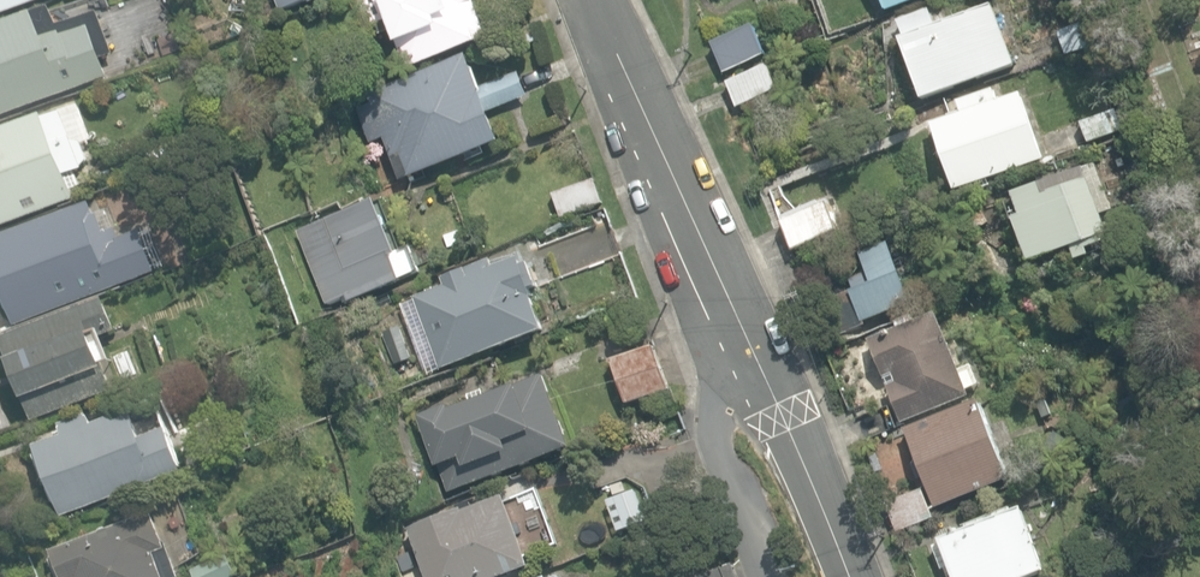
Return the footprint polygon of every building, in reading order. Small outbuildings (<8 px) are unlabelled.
[(40,1),(40,0),(0,0),(0,15),(40,1)] [(279,12),(313,0),(275,0),(279,12)] [(470,0),(357,0),(370,31),(389,24),(406,68),(488,39),(488,38),(470,0)] [(885,11),(913,0),(881,0),(885,11)] [(900,39),(922,98),(1014,64),(991,5),(962,15),(935,26),(931,16),(913,22),(917,33),(900,39)] [(110,77),(102,57),(112,53),(97,15),(61,29),(54,10),(0,30),(0,118),(110,77)] [(1057,30),(1066,55),(1091,46),(1082,21),(1057,30)] [(712,44),(723,72),(766,55),(756,27),(712,44)] [(384,138),(400,183),(504,146),(491,109),(527,96),(519,73),(486,84),(482,86),(471,56),(369,93),(373,105),(357,111),(369,143),(384,138)] [(728,83),(738,109),(780,93),(770,67),(728,83)] [(933,124),(955,191),(1044,160),(1022,94),(1021,94),(997,102),(993,90),(958,102),(962,114),(933,124)] [(77,199),(68,176),(85,170),(84,167),(90,160),(84,142),(79,140),(69,112),(47,120),(45,116),(0,132),(0,227),(77,199)] [(1082,123),(1089,143),(1115,133),(1108,114),(1082,123)] [(1009,216),(1027,262),(1069,246),(1074,259),(1088,253),(1087,249),(1110,240),(1100,214),(1113,209),(1095,162),(1012,194),(1019,213),(1009,216)] [(547,199),(558,222),(604,201),(594,179),(547,199)] [(0,237),(0,287),(14,325),(156,272),(141,231),(119,239),(104,199),(0,237)] [(343,299),(346,305),(422,275),(411,247),(398,253),(377,201),(299,232),(328,305),(343,299)] [(780,217),(792,251),(842,234),(833,207),(823,210),(822,208),(821,203),(780,217)] [(849,290),(862,324),(913,303),(889,243),(860,254),(871,282),(849,290)] [(416,298),(442,371),(548,332),(536,299),(538,298),(534,290),(542,287),(533,263),(525,266),(523,258),(496,268),(494,261),(444,279),(446,287),(416,298)] [(13,366),(34,421),(114,390),(104,364),(113,361),(104,337),(118,332),(117,328),(137,321),(128,295),(108,303),(106,298),(2,338),(6,348),(6,349),(5,350),(5,351),(4,352),(4,353),(4,354),(4,355),(4,356),(4,357),(5,358),(5,359),(6,360),(6,361),(7,361),(7,362),(8,363),(9,364),(10,364),(10,365),(11,365),(12,365),(13,366)] [(887,386),(902,426),(972,398),(938,313),(869,340),(883,377),(893,373),(896,382),(887,386)] [(612,360),(627,404),(670,389),(655,346),(612,360)] [(423,420),(449,493),(579,445),(553,375),(516,389),(477,403),(476,400),(423,420)] [(906,428),(935,508),(1010,480),(980,401),(906,428)] [(12,437),(0,404),(0,441),(12,437)] [(57,503),(62,517),(185,472),(169,428),(130,442),(120,414),(95,423),(92,414),(61,425),(65,435),(36,446),(39,455),(36,456),(43,478),(47,476),(51,488),(49,490),(54,502),(57,503)] [(888,504),(898,532),(935,518),(924,490),(888,504)] [(426,576),(504,576),(531,567),(505,496),(473,508),(470,501),(457,506),(458,510),(408,529),(426,576)] [(955,576),(1029,576),(1047,570),(1024,509),(941,540),(955,576)] [(167,541),(164,542),(153,512),(51,551),(54,558),(52,561),(58,576),(180,576),(167,541)] [(195,576),(239,576),(230,555),(192,570),(195,576)] [(736,566),(708,576),(740,576),(736,566)]
